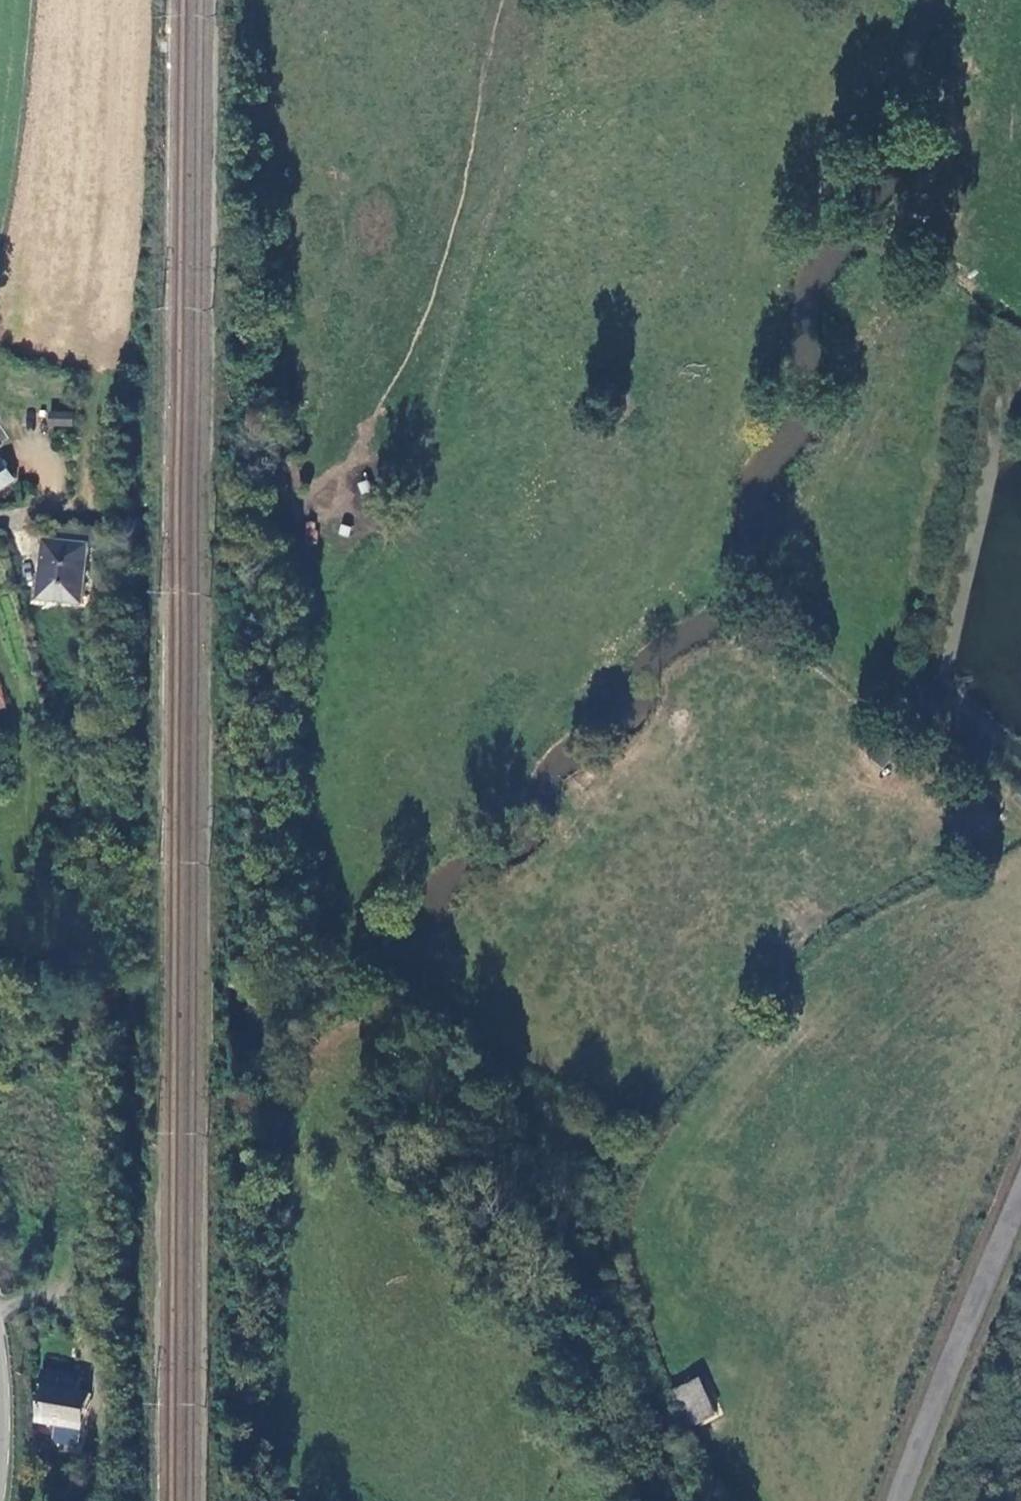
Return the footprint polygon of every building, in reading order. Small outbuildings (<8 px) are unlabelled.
[(71,428),(72,413),(48,411),(47,426),(71,428)] [(17,477),(4,458),(0,461),(0,489),(17,477)] [(100,544),(43,540),(39,590),(45,591),(43,615),(77,618),(82,564),(98,565),(100,544)] [(83,1429),(90,1394),(77,1391),(80,1376),(42,1370),(42,1385),(43,1386),(38,1421),(58,1424),(83,1429)] [(668,1392),(690,1429),(718,1413),(696,1376),(668,1392)] [(58,1424),(55,1438),(59,1442),(69,1444),(69,1448),(75,1449),(75,1446),(80,1442),(83,1429),(58,1424)]
